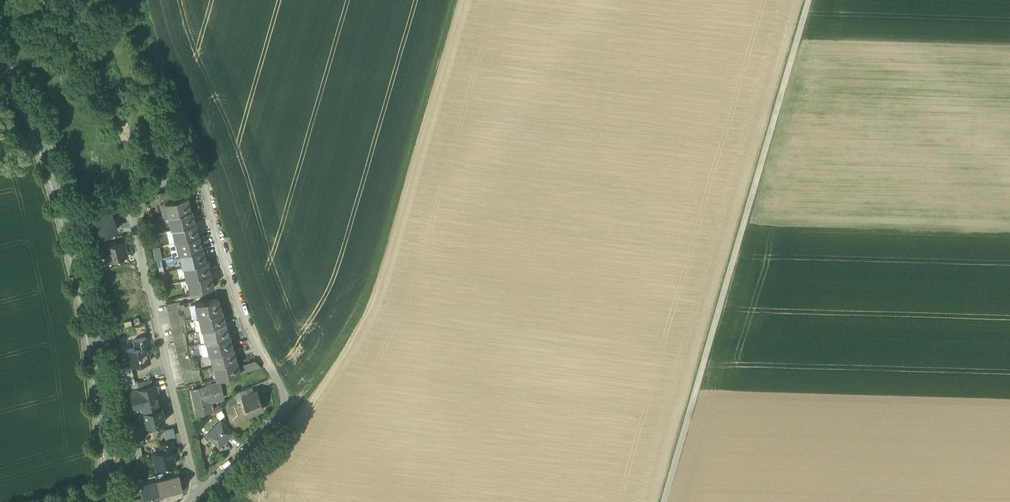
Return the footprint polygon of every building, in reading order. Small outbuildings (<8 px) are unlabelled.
[(181,183),(170,185),(172,195),(186,192),(184,183),(181,183)] [(172,195),(160,198),(160,199),(164,198),(167,210),(168,210),(189,206),(188,201),(189,200),(187,193),(187,192),(186,192),(172,195)] [(102,202),(90,207),(92,213),(94,213),(104,208),(102,202)] [(189,206),(168,210),(170,223),(171,223),(193,218),(192,213),(193,213),(191,205),(189,206)] [(112,228),(116,226),(109,207),(94,213),(101,232),(112,228)] [(193,218),(171,223),(174,236),(175,235),(197,231),(196,226),(195,218),(193,218)] [(114,234),(112,228),(100,232),(102,237),(114,234)] [(197,231),(175,235),(178,248),(179,248),(200,243),(199,239),(200,238),(198,230),(197,231)] [(123,237),(104,242),(108,258),(127,253),(123,237)] [(200,243),(179,248),(182,261),(183,261),(204,256),(203,251),(204,251),(202,243),(200,243)] [(204,256),(183,261),(186,273),(187,273),(208,269),(207,264),(208,263),(206,256),(204,256)] [(208,269),(187,273),(189,286),(185,287),(186,287),(215,281),(214,280),(211,281),(211,276),(210,268),(208,269)] [(174,286),(164,289),(165,295),(176,293),(174,286)] [(217,293),(194,298),(197,311),(198,311),(219,306),(218,301),(217,293)] [(177,298),(166,300),(167,307),(178,304),(177,298)] [(178,304),(167,307),(169,313),(180,311),(178,304)] [(219,306),(198,311),(201,324),(202,323),(223,319),(221,314),(222,314),(220,306),(219,306)] [(180,311),(169,313),(170,319),(181,317),(180,311)] [(181,317),(170,319),(172,325),(182,323),(181,317)] [(223,319),(202,323),(205,336),(206,336),(226,332),(225,326),(226,326),(224,319),(223,319)] [(182,323),(172,325),(173,332),(184,329),(182,323)] [(184,329),(173,332),(174,338),(185,335),(184,329)] [(226,332),(206,336),(209,349),(210,349),(230,344),(229,339),(230,339),(228,331),(226,332)] [(146,334),(133,337),(135,344),(126,346),(130,362),(149,358),(148,351),(150,350),(146,334)] [(185,335),(174,338),(176,344),(186,342),(185,335)] [(186,342),(176,344),(177,350),(188,348),(186,342)] [(230,344),(210,349),(212,362),(213,361),(234,357),(233,352),(234,351),(232,344),(230,344)] [(188,348),(177,350),(178,356),(189,354),(188,348)] [(189,354),(178,356),(180,363),(190,360),(189,354)] [(234,357),(213,361),(216,374),(238,370),(237,364),(236,356),(234,357)] [(190,360),(180,363),(181,369),(192,366),(190,360)] [(130,362),(118,365),(121,383),(134,379),(130,362)] [(192,366),(181,369),(182,375),(193,373),(192,366)] [(193,373),(182,375),(184,381),(194,379),(193,373)] [(151,375),(137,379),(138,385),(152,382),(151,375)] [(218,380),(191,386),(191,387),(196,408),(208,406),(208,405),(210,405),(208,396),(221,394),(221,393),(218,381),(218,380)] [(138,385),(128,387),(129,390),(131,399),(139,398),(141,407),(142,407),(160,403),(158,393),(157,394),(154,382),(155,382),(155,381),(152,382),(138,385)] [(237,388),(226,398),(228,402),(236,399),(236,398),(241,394),(240,393),(252,389),(250,384),(237,388)] [(252,389),(240,393),(241,394),(247,412),(263,407),(259,395),(258,393),(256,388),(252,389)] [(160,403),(142,407),(146,423),(164,418),(160,403)] [(233,430),(220,416),(205,431),(218,444),(233,430)] [(143,423),(129,426),(130,433),(145,430),(143,423)] [(163,426),(165,435),(175,432),(173,424),(163,426)] [(150,438),(149,431),(137,433),(138,440),(150,438)] [(171,437),(159,440),(161,448),(152,450),(156,466),(175,462),(171,447),(173,446),(171,437)] [(129,446),(130,455),(142,455),(141,445),(129,446)] [(178,473),(156,478),(157,480),(161,499),(161,500),(167,498),(181,485),(178,473)] [(141,484),(145,501),(151,501),(161,499),(157,480),(141,484)]
